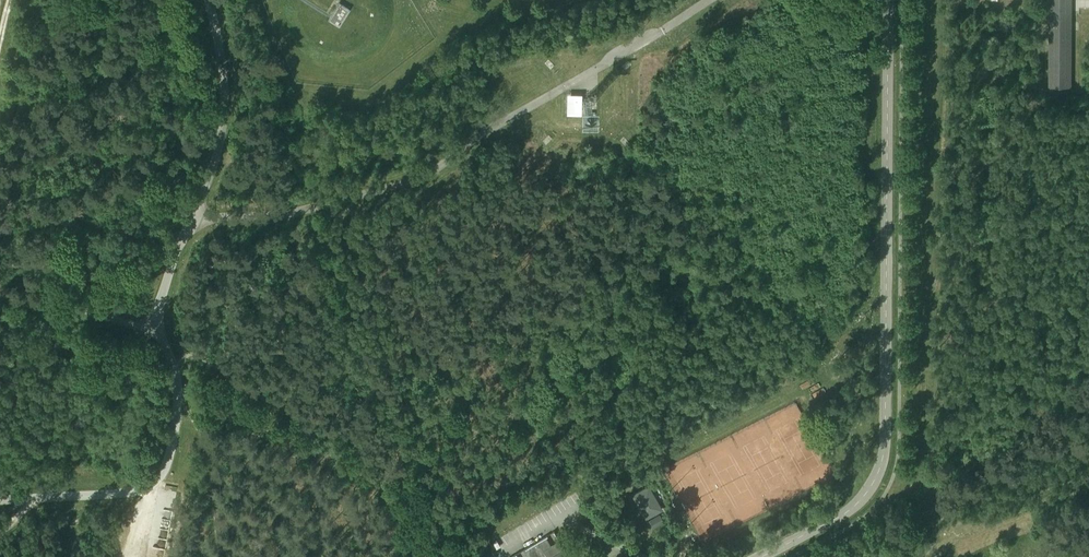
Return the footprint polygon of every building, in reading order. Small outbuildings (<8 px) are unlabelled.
[(347,0),(335,0),(328,12),(338,18),(349,1),(347,0)] [(1049,86),(1070,86),(1071,0),(1050,0),(1049,86)] [(581,92),(566,92),(566,113),(581,113),(581,92)] [(649,486),(631,496),(645,520),(662,510),(649,486)] [(554,531),(509,556),(569,556),(554,531)]
